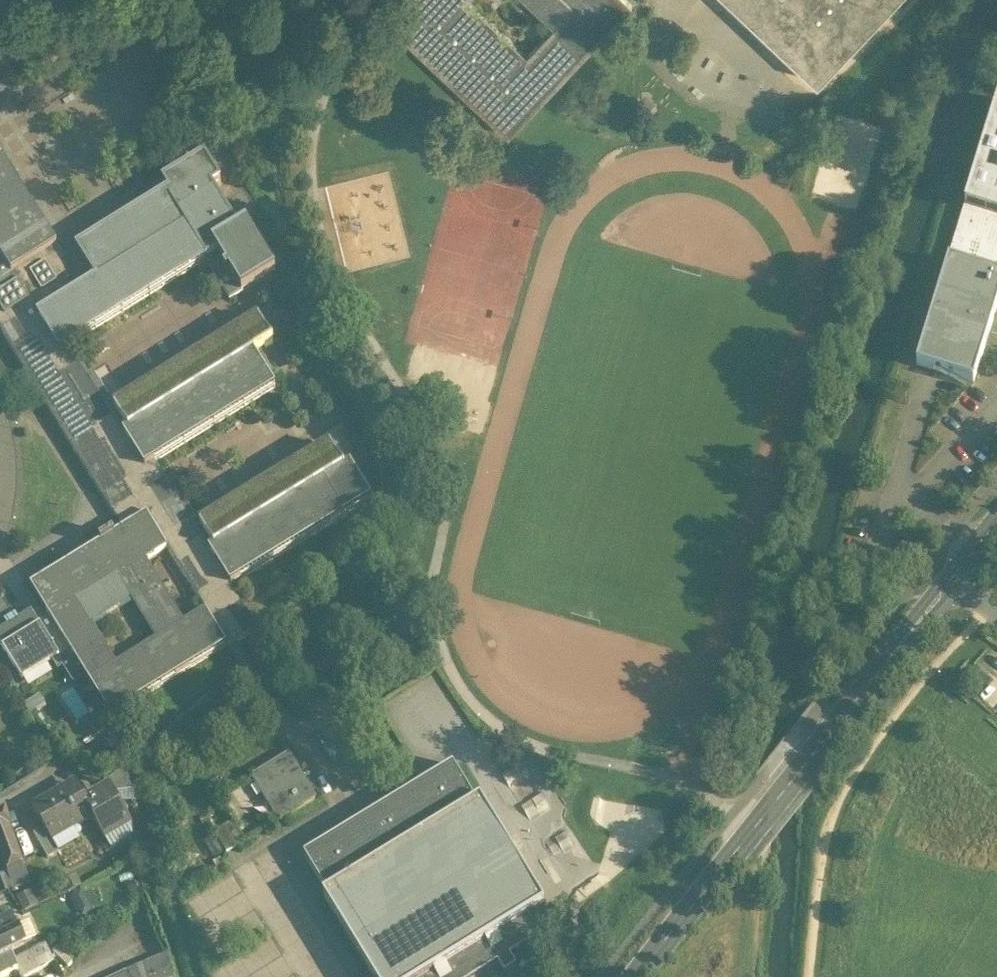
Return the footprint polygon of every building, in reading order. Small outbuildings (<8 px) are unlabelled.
[(388,20),(509,134),(633,5),(631,3),(628,0),(528,0),(554,25),(528,54),(471,0),(407,0),(388,20)] [(818,80),(894,0),(733,0),(818,80)] [(967,205),(966,205),(966,207),(949,261),(996,275),(996,107),(967,205)] [(383,495),(343,430),(331,437),(350,468),(346,471),(331,447),(201,527),(215,550),(210,552),(191,523),(197,520),(188,504),(179,490),(173,493),(155,464),(276,390),(255,356),(274,344),(260,320),(115,409),(129,432),(124,435),(106,406),(112,402),(102,386),(93,372),(88,376),(70,346),(206,262),(230,301),(242,294),(276,273),(247,225),(239,230),(213,188),(221,183),(205,157),(163,183),(169,193),(87,244),(65,258),(57,246),(0,283),(0,328),(109,507),(123,530),(114,536),(113,533),(99,541),(101,544),(32,588),(45,610),(86,677),(111,718),(227,647),(229,650),(235,646),(258,631),(232,587),(346,518),(345,517),(370,502),(383,495)] [(57,246),(3,159),(0,161),(0,283),(57,246)] [(949,261),(917,366),(975,383),(996,310),(996,275),(949,261)] [(41,628),(57,655),(59,658),(53,662),(59,672),(64,668),(74,685),(86,677),(45,610),(33,616),(41,628)] [(0,633),(0,644),(23,681),(53,662),(59,658),(57,655),(41,628),(33,616),(32,613),(0,633)] [(289,756),(252,779),(279,822),(316,800),(289,756)] [(304,857),(325,891),(327,889),(330,895),(324,899),(372,976),(474,976),(498,962),(505,973),(517,966),(510,955),(537,939),(541,936),(528,915),(544,905),(481,803),(476,806),(472,801),(474,799),(453,766),(423,784),(304,857)] [(122,772),(109,782),(105,783),(108,795),(132,792),(128,769),(122,772)] [(80,790),(52,805),(50,800),(33,810),(44,830),(52,842),(53,842),(80,826),(72,811),(87,802),(80,790)] [(542,793),(522,806),(530,818),(550,806),(542,793)] [(117,798),(113,800),(94,800),(88,803),(87,802),(72,811),(80,826),(92,819),(112,852),(133,839),(132,824),(117,798)] [(13,831),(6,810),(0,814),(0,855),(14,889),(31,882),(13,831)] [(237,848),(225,828),(215,834),(227,854),(237,848)] [(44,830),(34,835),(48,859),(59,853),(53,842),(52,842),(44,830)] [(22,911),(37,904),(31,890),(16,896),(22,911)] [(19,927),(11,914),(1,918),(8,932),(19,927)] [(0,937),(0,955),(26,943),(19,927),(8,932),(5,934),(5,935),(0,937)] [(14,961),(19,973),(18,974),(20,976),(28,976),(54,964),(45,944),(14,961)] [(142,965),(145,976),(174,976),(168,954),(142,965)] [(18,974),(19,973),(14,961),(0,969),(0,976),(13,976),(18,974)] [(128,972),(130,976),(145,976),(142,965),(128,972)]
